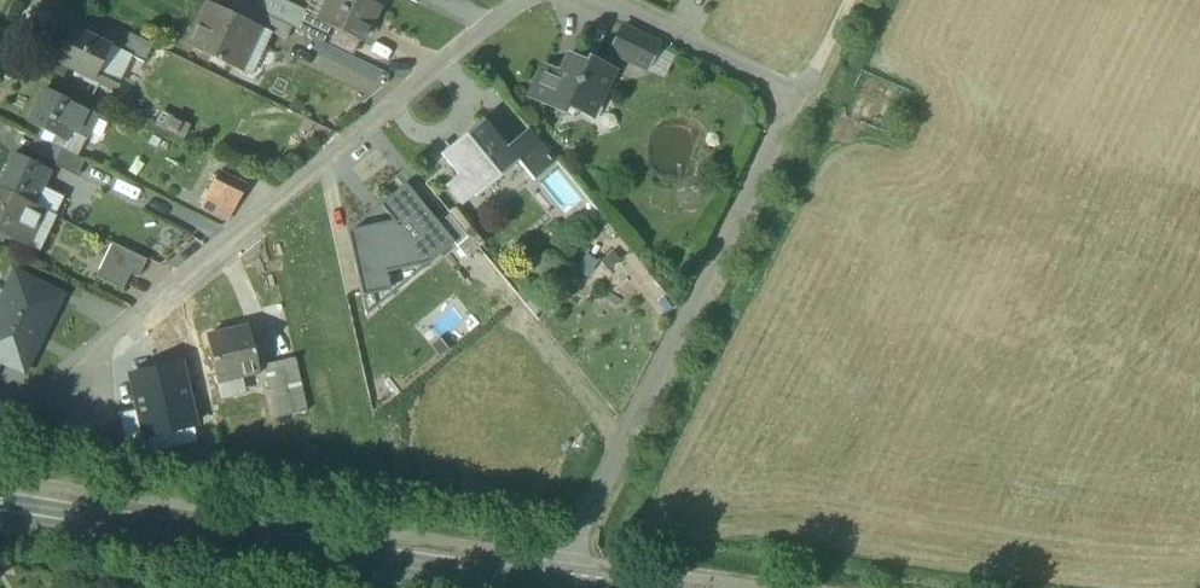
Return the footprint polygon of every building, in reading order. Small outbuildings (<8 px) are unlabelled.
[(257,10),(293,27),(300,11),(276,0),(262,0),(257,10)] [(368,0),(330,0),(320,20),(319,22),(330,28),(361,42),(379,5),(368,0)] [(262,28),(208,2),(187,46),(241,71),(262,28)] [(320,20),(300,11),(293,27),(323,42),(330,28),(319,22),(320,20)] [(111,46),(72,27),(55,62),(94,81),(100,68),(111,46)] [(658,43),(623,27),(611,53),(646,69),(658,43)] [(153,45),(130,34),(122,52),(144,63),(153,45)] [(585,64),(569,56),(558,78),(543,71),(530,96),(564,112),(569,103),(592,113),(612,70),(588,59),(585,64)] [(134,85),(100,68),(94,81),(128,98),(134,85)] [(365,96),(391,78),(384,69),(358,87),(365,96)] [(97,115),(45,90),(29,123),(65,141),(70,130),(87,138),(97,115)] [(97,115),(87,138),(97,143),(108,120),(97,115)] [(507,147),(484,119),(441,154),(476,196),(519,162),(519,161),(507,147)] [(557,161),(530,128),(507,147),(519,161),(519,162),(534,181),(557,161)] [(85,160),(60,148),(52,164),(77,176),(85,160)] [(0,183),(0,189),(28,203),(34,206),(44,187),(51,171),(14,153),(0,183)] [(247,187),(218,173),(200,206),(228,221),(247,187)] [(430,262),(454,242),(439,224),(405,184),(381,203),(394,221),(347,231),(363,295),(391,289),(386,271),(430,262)] [(65,197),(44,187),(34,206),(56,216),(65,197)] [(12,237),(28,203),(0,189),(0,231),(12,237)] [(34,206),(28,203),(12,237),(39,250),(56,216),(34,206)] [(478,247),(450,214),(439,224),(454,242),(466,256),(478,247)] [(151,261),(110,242),(95,273),(124,286),(129,275),(141,281),(151,261)] [(63,296),(12,273),(0,299),(0,361),(2,361),(28,373),(63,296)] [(249,327),(207,337),(218,382),(260,372),(249,327)] [(296,361),(265,369),(277,419),(308,411),(296,361)] [(145,436),(196,425),(181,364),(131,376),(139,410),(145,436)] [(149,450),(145,436),(139,410),(118,415),(127,455),(149,450)]
